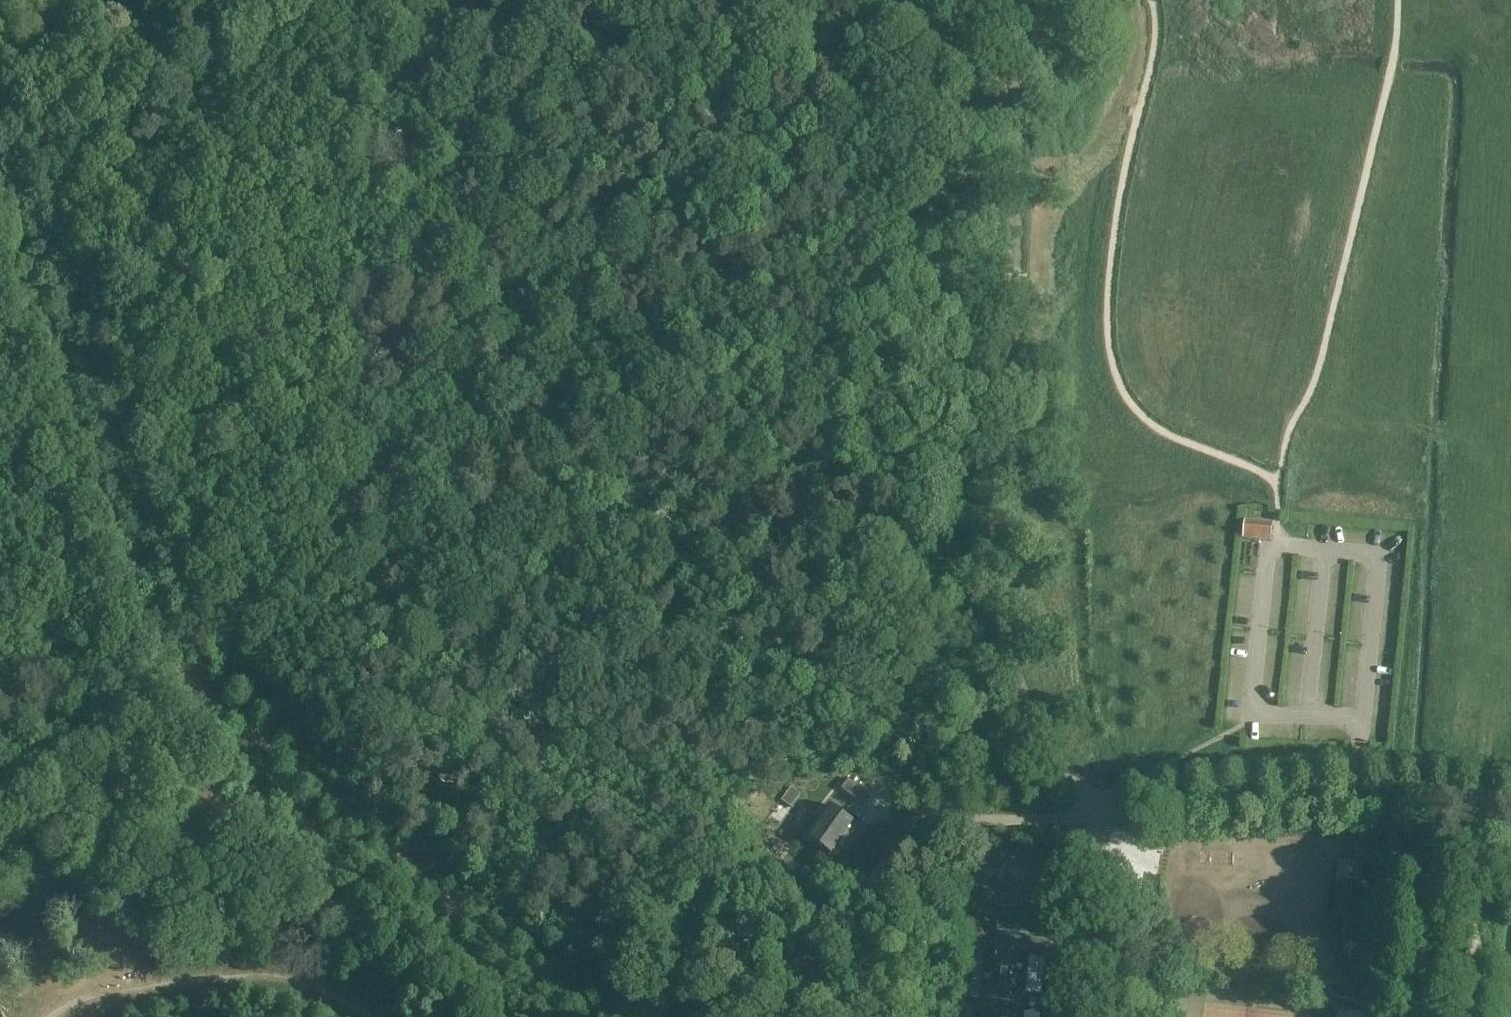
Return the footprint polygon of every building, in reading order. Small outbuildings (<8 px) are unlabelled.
[(1243,538),(1270,540),(1272,524),(1244,522),(1243,538)] [(841,789),(865,806),(872,795),(849,778),(841,789)] [(770,807),(784,817),(801,794),(791,787),(781,800),(777,797),(770,807)] [(806,837),(834,857),(857,826),(829,805),(806,837)] [(968,941),(961,997),(1050,1009),(1059,939),(997,931),(998,925),(977,922),(974,942),(968,941)]
